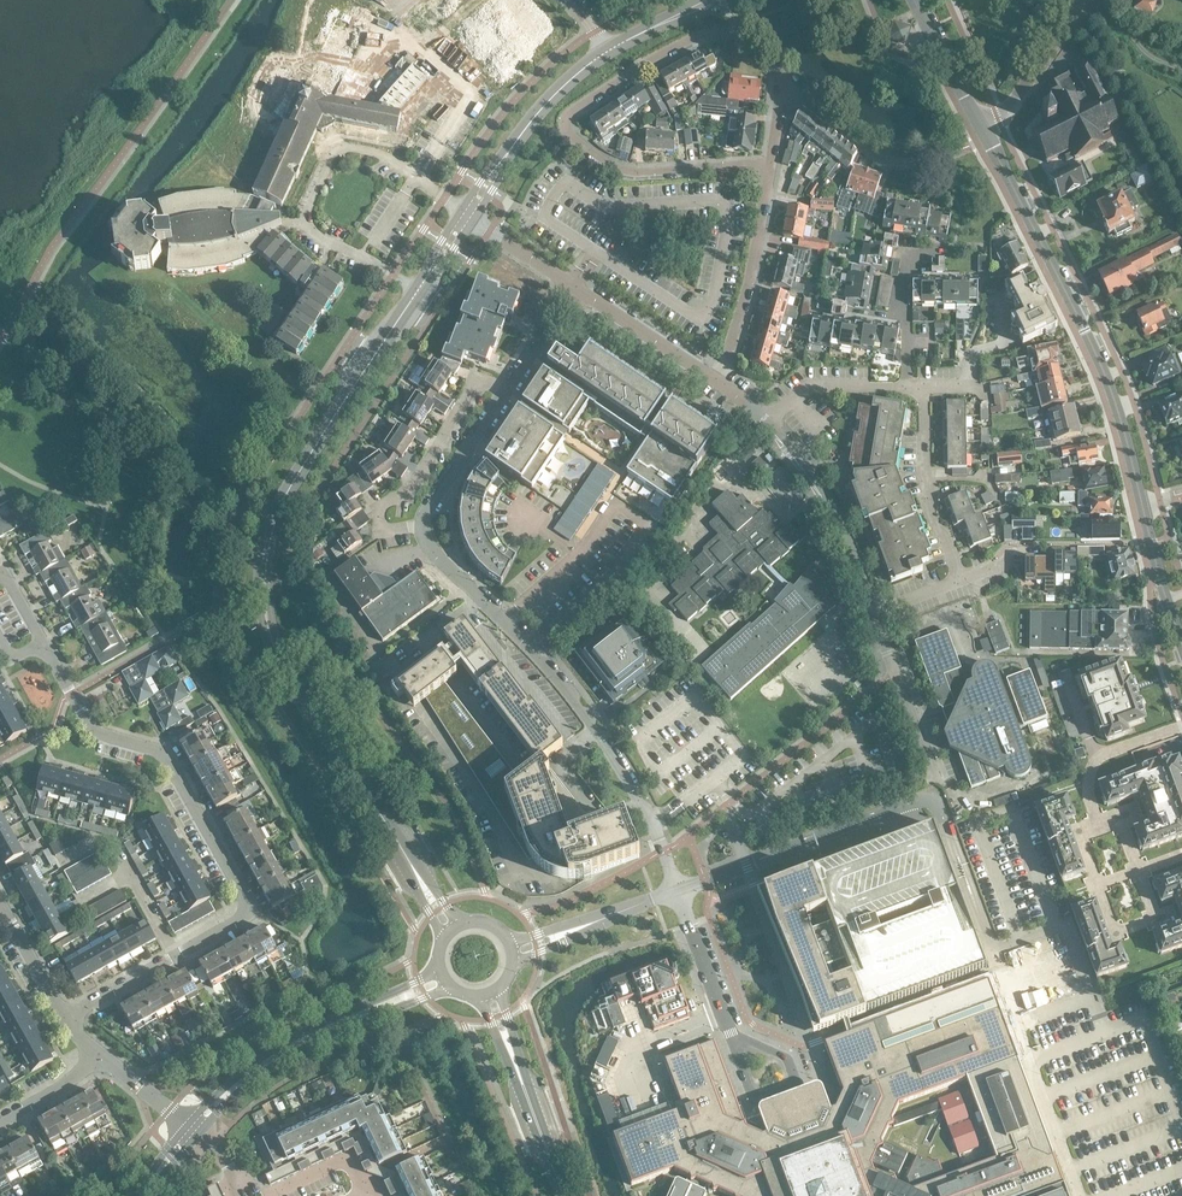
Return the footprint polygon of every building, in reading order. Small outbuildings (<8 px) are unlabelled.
[(476,0),(466,0),(466,12),(476,12),(476,0)] [(497,0),(523,30),(542,14),(534,6),(533,7),(527,0),(497,0)] [(1135,8),(1153,13),(1156,2),(1148,0),(1138,0),(1135,8)] [(450,2),(429,19),(424,13),(413,21),(428,41),(446,28),(448,31),(463,19),(450,2)] [(534,46),(553,35),(546,22),(519,37),(530,56),(537,51),(534,46)] [(902,33),(893,30),(890,39),(899,42),(902,33)] [(686,61),(695,77),(698,84),(703,92),(715,86),(712,81),(705,84),(703,81),(705,80),(702,75),(709,71),(708,69),(715,65),(716,62),(713,55),(703,60),(699,54),(686,61)] [(682,85),(695,77),(686,61),(673,69),(682,85)] [(1043,92),(1052,110),(1042,115),(1046,123),(1031,131),(1047,162),(1063,154),(1067,162),(1074,158),(1075,159),(1106,144),(1105,142),(1113,138),(1107,127),(1118,121),(1088,62),(1073,69),(1074,71),(1070,72),(1069,70),(1049,80),(1052,87),(1043,92)] [(406,67),(382,95),(364,79),(353,92),(376,111),(411,71),(406,67)] [(669,92),(682,85),(673,69),(660,76),(669,92)] [(739,99),(758,101),(760,83),(731,79),(730,83),(724,83),(722,84),(721,94),(723,96),(729,96),(729,101),(738,102),(739,99)] [(398,122),(408,110),(405,107),(420,90),(410,82),(385,112),(398,122)] [(640,88),(627,97),(637,112),(650,103),(640,88)] [(690,100),(695,97),(690,88),(686,91),(690,100)] [(663,98),(670,111),(677,107),(670,94),(663,98)] [(625,120),(637,112),(627,97),(622,100),(620,97),(613,101),(616,104),(615,105),(625,120)] [(699,110),(726,110),(727,109),(725,109),(726,100),(704,97),(697,105),(700,105),(699,110)] [(613,128),(625,120),(615,105),(603,113),(613,128)] [(800,108),(792,127),(789,132),(798,139),(801,134),(810,116),(800,108)] [(726,110),(699,110),(698,115),(725,119),(726,110)] [(259,120),(282,136),(287,129),(264,113),(259,120)] [(613,128),(603,113),(590,122),(591,123),(589,124),(601,142),(603,141),(604,143),(617,134),(613,128)] [(684,130),(682,113),(674,117),(676,131),(684,130)] [(811,141),(820,124),(810,116),(801,134),(798,139),(796,141),(792,154),(790,163),(796,165),(802,148),(800,146),(806,138),(811,141)] [(637,120),(642,129),(648,125),(642,117),(637,120)] [(735,134),(735,135),(754,138),(756,128),(753,127),(753,122),(729,119),(727,133),(735,134)] [(390,138),(388,122),(384,123),(385,129),(377,130),(379,139),(390,138)] [(820,124),(811,141),(804,150),(802,156),(805,158),(809,152),(814,156),(820,149),(829,131),(820,124)] [(686,147),(699,145),(697,129),(684,131),(686,147)] [(827,160),(838,138),(829,131),(820,149),(814,156),(815,156),(816,155),(820,159),(815,165),(814,163),(805,177),(812,181),(821,169),(820,168),(826,160),(827,160)] [(753,148),(754,138),(735,135),(734,143),(726,142),(725,149),(749,153),(750,148),(753,148)] [(659,153),(660,136),(645,136),(645,152),(659,153)] [(660,136),(659,153),(675,153),(676,137),(660,136)] [(616,150),(623,152),(626,140),(619,138),(616,150)] [(838,138),(827,160),(830,163),(824,171),(829,175),(832,170),(839,163),(847,145),(838,138)] [(623,152),(629,154),(633,142),(626,140),(623,152)] [(785,152),(792,154),(796,141),(795,143),(789,142),(787,151),(786,151),(785,152)] [(832,170),(829,175),(827,178),(820,188),(823,191),(838,172),(845,177),(857,153),(847,145),(839,163),(832,170)] [(792,154),(785,152),(782,165),(787,167),(787,166),(789,167),(790,163),(792,154)] [(1060,197),(1085,184),(1092,180),(1082,162),(1050,179),(1060,197)] [(1155,179),(1148,164),(1136,169),(1136,171),(1135,171),(1142,185),(1155,179)] [(854,211),(859,196),(867,172),(853,167),(845,189),(841,188),(837,196),(835,196),(834,204),(838,205),(837,209),(849,213),(851,209),(854,211)] [(860,202),(860,200),(871,204),(880,177),(867,172),(859,196),(854,211),(855,211),(854,212),(859,214),(863,203),(860,202)] [(796,195),(800,186),(791,183),(788,192),(795,195),(796,195)] [(820,187),(814,183),(806,194),(813,199),(820,187)] [(800,186),(796,195),(801,196),(804,188),(800,186)] [(1130,224),(1136,221),(1130,210),(1139,205),(1131,191),(1123,196),(1122,194),(1098,207),(1105,222),(1103,223),(1109,235),(1115,232),(1118,238),(1133,230),(1130,224)] [(267,238),(265,233),(274,229),(281,227),(280,220),(273,219),(270,219),(274,210),(251,200),(252,199),(236,197),(236,194),(216,192),(178,197),(159,204),(166,225),(168,230),(151,232),(158,223),(147,214),(147,213),(146,213),(146,214),(144,214),(144,212),(143,212),(124,215),(114,229),(117,255),(118,260),(132,270),(151,268),(151,266),(153,266),(153,267),(154,266),(154,265),(162,254),(153,247),(170,245),(170,248),(168,272),(187,274),(226,269),(245,262),(244,259),(259,254),(257,253),(268,239),(267,238)] [(833,212),(834,203),(811,201),(810,208),(815,209),(815,211),(833,212)] [(907,207),(898,205),(887,204),(888,201),(887,201),(882,229),(891,231),(892,227),(903,229),(902,233),(904,233),(905,230),(915,232),(914,235),(939,239),(938,243),(939,243),(939,242),(946,244),(951,217),(949,217),(948,220),(941,218),(941,216),(929,213),(930,209),(928,208),(927,212),(922,211),(922,210),(909,207),(909,205),(907,205),(907,207)] [(815,209),(810,208),(807,207),(807,210),(789,207),(786,222),(804,225),(806,217),(813,218),(815,211),(815,209)] [(804,225),(786,222),(783,237),(801,241),(804,225)] [(1162,253),(1163,255),(1181,245),(1181,244),(1177,234),(1157,244),(1158,245),(1100,275),(1111,295),(1123,289),(1125,292),(1133,288),(1131,285),(1135,283),(1130,273),(1136,270),(1137,272),(1153,264),(1151,259),(1162,253)] [(311,267),(272,235),(268,239),(257,253),(259,254),(296,285),(298,286),(296,289),(300,292),(304,288),(306,289),(316,274),(310,268),(311,267)] [(860,266),(851,265),(850,273),(848,273),(843,298),(845,298),(844,307),(817,302),(815,309),(831,312),(830,318),(844,320),(846,309),(867,313),(868,305),(865,305),(870,276),(873,277),(874,271),(885,273),(887,263),(884,262),(886,250),(897,253),(899,240),(884,238),(883,249),(862,245),(861,246),(863,246),(860,259),(861,260),(860,266)] [(999,254),(1003,260),(1006,266),(1012,276),(1029,266),(1017,243),(1016,244),(1014,240),(1005,244),(1008,249),(999,254)] [(776,271),(795,275),(802,277),(806,264),(806,265),(810,249),(792,246),(789,259),(779,257),(776,271)] [(893,261),(890,276),(898,277),(900,262),(893,261)] [(932,275),(944,275),(944,261),(932,261),(932,275)] [(795,275),(776,271),(772,285),(791,289),(790,291),(802,294),(804,286),(793,284),(795,275)] [(297,355),(343,284),(332,277),(324,272),(310,293),(307,297),(277,342),(297,355)] [(1010,319),(1023,344),(1057,327),(1038,285),(1028,290),(1022,278),(1005,287),(1019,315),(1010,319)] [(923,280),(912,280),(912,307),(913,307),(913,305),(919,305),(919,306),(933,306),(933,307),(935,307),(935,305),(941,305),(941,306),(954,306),(954,307),(955,307),(955,306),(969,306),(969,305),(976,305),(976,307),(977,307),(977,280),(968,279),(968,283),(956,283),(956,280),(954,280),(954,283),(944,283),(944,280),(933,280),(933,283),(923,283),(923,280)] [(442,358),(461,365),(464,356),(490,366),(504,324),(509,326),(520,299),(498,291),(499,288),(478,280),(472,298),(468,297),(453,337),(450,337),(442,358)] [(766,305),(796,314),(798,309),(787,306),(789,296),(770,290),(766,305)] [(809,299),(818,301),(820,294),(810,291),(809,299)] [(803,299),(800,318),(806,320),(810,300),(803,299)] [(1146,337),(1159,330),(1172,323),(1162,304),(1145,312),(1143,308),(1136,312),(1139,318),(1137,319),(1139,322),(1141,321),(1145,329),(1143,330),(1146,337)] [(762,319),(781,325),(783,317),(796,321),(798,314),(796,314),(766,305),(762,319)] [(270,337),(285,314),(275,308),(260,330),(270,337)] [(893,363),(893,362),(901,363),(901,352),(895,351),(899,331),(897,331),(896,333),(885,331),(886,328),(875,326),(875,328),(864,326),(864,323),(854,322),(853,329),(842,326),(842,324),(832,322),(832,324),(820,322),(821,319),(813,318),(808,344),(809,344),(810,342),(816,343),(815,345),(829,347),(828,349),(831,350),(831,346),(837,348),(837,349),(850,351),(850,353),(851,353),(852,347),(858,348),(857,349),(871,352),(871,353),(872,353),(873,351),(879,352),(879,354),(892,356),(891,363),(893,363)] [(781,325),(762,319),(758,334),(777,339),(781,325)] [(935,329),(943,329),(945,329),(945,321),(935,321),(935,325),(935,329)] [(956,329),(964,330),(964,321),(956,321),(956,329)] [(808,341),(810,333),(802,331),(800,338),(808,341)] [(937,333),(938,343),(946,343),(946,332),(937,333)] [(754,348),(773,353),(777,339),(758,334),(754,348)] [(1037,373),(1037,374),(1058,367),(1059,367),(1064,366),(1062,357),(1057,358),(1056,356),(1059,355),(1056,345),(1027,350),(1029,358),(1016,360),(1018,370),(1031,367),(1033,374),(1037,373)] [(1177,376),(1178,379),(1181,378),(1181,367),(1177,355),(1170,358),(1166,347),(1147,354),(1152,365),(1144,369),(1147,377),(1150,376),(1154,385),(1177,376)] [(773,353),(754,348),(749,362),(777,370),(779,363),(771,361),(773,353)] [(524,404),(523,404),(568,434),(568,433),(569,434),(570,433),(589,404),(594,407),(595,408),(639,437),(639,438),(640,438),(641,438),(647,442),(626,472),(627,473),(628,473),(672,502),(673,503),(674,501),(678,504),(693,482),(689,479),(718,435),(716,434),(716,430),(719,429),(720,430),(720,429),(722,428),(723,428),(723,427),(724,425),(725,425),(726,424),(725,424),(725,421),(726,421),(726,420),(725,420),(725,417),(725,416),(724,417),(723,414),(723,413),(722,414),(720,412),(720,411),(719,411),(719,412),(716,411),(713,412),(712,411),(712,412),(710,414),(709,413),(709,414),(708,417),(707,416),(706,417),(707,417),(707,420),(706,420),(706,421),(707,421),(707,424),(706,424),(707,424),(704,426),(703,425),(673,405),(672,404),(672,405),(666,401),(666,400),(665,399),(591,350),(590,349),(578,367),(569,361),(556,353),(548,366),(545,372),(544,372),(543,373),(524,402),(523,403),(524,404)] [(1011,366),(1010,357),(1000,359),(1002,367),(1011,366)] [(434,361),(427,372),(445,384),(452,373),(454,375),(461,365),(442,358),(439,364),(434,361)] [(1036,388),(1037,390),(1062,382),(1059,368),(1059,367),(1058,367),(1037,374),(1037,373),(1033,374),(1017,377),(1018,383),(1031,380),(1031,377),(1038,376),(1040,387),(1036,388)] [(436,393),(438,394),(445,384),(427,372),(424,370),(419,378),(421,380),(420,382),(417,387),(419,388),(434,398),(436,393)] [(1037,390),(1036,388),(1041,409),(1067,403),(1062,382),(1037,390)] [(793,397),(797,391),(789,386),(785,392),(793,397)] [(449,408),(434,398),(419,388),(416,393),(414,395),(412,393),(406,402),(427,416),(431,410),(434,412),(435,409),(444,415),(449,408)] [(1159,404),(1168,425),(1177,421),(1179,426),(1181,425),(1181,395),(1159,404)] [(427,416),(406,402),(401,410),(404,411),(402,414),(403,415),(399,419),(405,423),(415,429),(418,425),(420,426),(427,416)] [(872,409),(859,407),(848,472),(853,473),(853,479),(850,480),(863,516),(867,515),(892,582),(923,570),(921,564),(934,559),(911,497),(906,499),(896,473),(903,430),(906,408),(874,403),(872,409)] [(946,417),(965,417),(965,403),(942,403),(943,414),(946,413),(946,417)] [(568,434),(523,404),(520,409),(519,409),(518,410),(487,457),(486,458),(532,489),(533,488),(564,441),(565,440),(564,439),(568,434)] [(1052,427),(1077,421),(1074,407),(1049,414),(1052,427)] [(1027,411),(1029,420),(1043,417),(1041,408),(1027,411)] [(943,430),(965,430),(965,417),(946,417),(946,421),(943,421),(943,430)] [(1027,418),(1010,420),(1010,427),(1027,426),(1027,418)] [(1077,421),(1052,427),(1056,441),(1081,435),(1077,421)] [(419,432),(415,429),(405,423),(402,428),(398,425),(396,427),(393,426),(388,433),(409,447),(414,439),(425,446),(430,439),(424,435),(425,433),(421,429),(419,432)] [(947,443),(966,443),(965,430),(943,430),(943,440),(947,439),(947,443)] [(409,447),(388,433),(382,442),(385,444),(384,445),(384,446),(382,450),(387,455),(396,460),(398,456),(402,458),(409,447)] [(1051,448),(1049,440),(1034,442),(1035,450),(1051,448)] [(943,456),(966,456),(966,443),(947,443),(947,447),(943,447),(943,456)] [(1072,466),(1097,462),(1094,445),(1075,448),(1075,446),(1060,448),(1062,458),(1071,457),(1072,466)] [(384,459),(380,452),(378,449),(367,456),(370,460),(382,477),(390,472),(401,478),(407,468),(396,460),(387,455),(384,459)] [(1013,466),(1012,453),(997,455),(998,467),(1013,466)] [(966,456),(943,456),(943,466),(947,465),(947,470),(966,470),(966,456)] [(349,464),(355,473),(360,469),(359,467),(360,466),(355,459),(349,464)] [(372,484),(382,477),(370,460),(360,466),(359,467),(360,469),(355,473),(356,474),(362,482),(367,478),(371,485),(372,484)] [(473,474),(502,495),(502,494),(507,488),(508,488),(483,462),(483,463),(474,474),(473,473),(473,474)] [(598,464),(558,524),(575,535),(615,475),(598,464)] [(1092,471),(1082,473),(1082,468),(1050,472),(1052,485),(1069,483),(1068,480),(1083,477),(1086,491),(1106,487),(1102,471),(1092,473),(1092,471)] [(336,497),(344,507),(357,498),(363,494),(357,485),(362,482),(356,474),(354,476),(347,480),(348,481),(341,486),(345,491),(336,497)] [(466,487),(498,501),(502,495),(473,474),(466,486),(466,487)] [(1006,476),(995,477),(995,485),(1011,484),(1011,475),(1006,476)] [(461,500),(496,509),(496,508),(498,501),(466,487),(462,500),(461,500)] [(10,502),(4,492),(0,494),(0,508),(10,502)] [(703,667),(732,700),(836,607),(834,603),(833,599),(831,595),(829,591),(827,588),(824,584),(822,581),(819,577),(817,574),(814,571),(811,567),(794,587),(791,585),(788,582),(784,579),(781,576),(778,573),(775,570),(772,567),(781,559),(782,560),(791,553),(790,551),(800,543),(801,544),(810,536),(803,528),(797,533),(790,524),(784,529),(770,513),(767,516),(763,511),(759,514),(751,506),(753,504),(751,503),(750,504),(743,495),(736,501),(727,492),(712,506),(720,515),(710,525),(719,535),(704,549),(704,554),(693,563),(691,560),(672,577),(677,582),(671,587),(659,574),(646,586),(655,596),(642,607),(654,619),(669,606),(675,613),(678,610),(689,622),(698,613),(699,615),(709,606),(708,605),(717,597),(718,598),(726,590),(730,595),(740,586),(741,587),(750,579),(749,578),(759,570),(760,571),(765,566),(769,570),(772,574),(776,577),(780,581),(784,584),(788,588),(775,602),(777,604),(752,626),(751,624),(703,667)] [(953,513),(971,506),(966,493),(945,501),(948,510),(952,509),(953,513)] [(991,497),(988,493),(981,496),(983,501),(991,497)] [(1005,504),(1020,503),(1020,493),(1005,494),(1005,504)] [(1075,503),(1074,493),(1059,493),(1060,503),(1075,503)] [(1089,509),(1089,516),(1099,516),(1112,516),(1112,500),(1105,500),(1105,497),(1095,497),(1095,501),(1086,501),(1086,494),(1078,494),(1078,507),(1086,507),(1086,509),(1089,509)] [(986,506),(993,502),(991,497),(983,501),(986,506)] [(356,499),(344,507),(336,512),(344,522),(341,524),(332,531),(334,534),(336,536),(354,524),(366,515),(362,510),(364,509),(356,499)] [(459,515),(494,516),(496,509),(461,500),(461,501),(459,514),(459,515)] [(954,526),(982,515),(975,517),(971,506),(953,513),(954,516),(951,517),(954,526)] [(1001,522),(1009,519),(1008,518),(1012,517),(1010,513),(1000,517),(1001,522)] [(15,530),(16,531),(19,529),(18,528),(23,525),(16,514),(3,521),(1,518),(0,518),(0,538),(15,530)] [(366,515),(354,524),(336,536),(337,537),(338,540),(337,544),(345,555),(364,540),(358,531),(370,521),(366,515)] [(494,516),(459,515),(460,529),(495,524),(494,516)] [(982,515),(954,526),(954,527),(961,524),(964,532),(968,531),(969,534),(987,528),(982,515)] [(1118,522),(1099,522),(1099,516),(1089,516),(1081,516),(1081,523),(1093,522),(1093,530),(1097,530),(1097,541),(1118,540),(1118,539),(1121,537),(1121,533),(1118,531),(1118,522)] [(77,522),(73,517),(65,521),(68,527),(77,522)] [(1012,517),(1012,531),(1036,531),(1036,517),(1012,517)] [(463,543),(497,532),(495,524),(460,529),(464,543),(463,543)] [(1012,541),(1011,527),(1003,527),(1004,541),(1012,541)] [(994,547),(987,528),(969,534),(970,538),(967,539),(970,549),(978,546),(981,552),(994,547)] [(40,574),(66,559),(59,546),(52,550),(48,543),(52,541),(46,532),(20,547),(25,556),(31,553),(38,565),(33,571),(36,576),(40,574)] [(469,556),(500,539),(497,532),(463,543),(464,544),(470,556),(469,556)] [(478,568),(504,545),(500,539),(469,556),(470,557),(478,568)] [(488,578),(510,550),(505,545),(504,545),(478,568),(478,569),(478,568),(488,578)] [(85,561),(95,556),(90,547),(80,552),(85,561)] [(1105,556),(1104,548),(1077,548),(1077,558),(1089,558),(1089,557),(1105,556)] [(1135,576),(1128,549),(1106,555),(1113,581),(1135,576)] [(324,555),(320,550),(313,555),(317,560),(324,555)] [(510,550),(488,578),(489,579),(489,578),(501,586),(518,555),(517,555),(511,551),(510,550)] [(1078,576),(1077,553),(1055,553),(1055,558),(1055,576),(1078,576)] [(1055,576),(1055,558),(1025,558),(1025,583),(1045,583),(1045,593),(1055,593),(1055,576)] [(57,603),(60,601),(83,588),(66,559),(40,574),(46,583),(51,580),(58,592),(53,598),(57,603)] [(438,602),(416,573),(397,587),(393,581),(395,580),(392,575),(382,582),(376,583),(372,577),(369,578),(356,561),(355,559),(334,575),(383,642),(438,602)] [(81,628),(106,614),(99,601),(93,604),(89,597),(92,596),(88,590),(98,584),(96,581),(83,588),(60,601),(66,610),(71,607),(79,620),(74,625),(77,630),(81,628)] [(664,664),(624,613),(574,653),(614,703),(664,664)] [(1127,642),(1128,616),(1032,613),(1031,650),(1127,653),(1130,650),(1130,645),(1128,642),(1127,642)] [(106,614),(81,628),(86,638),(91,634),(98,647),(94,652),(102,667),(128,652),(123,642),(112,623),(106,614)] [(997,654),(1010,649),(999,621),(986,626),(997,654)] [(583,879),(640,859),(634,844),(625,819),(595,830),(544,762),(564,747),(531,704),(529,705),(465,622),(446,636),(465,662),(461,665),(479,689),(538,765),(505,790),(523,840),(530,856),(532,858),(533,860),(534,861),(536,864),(537,865),(539,867),(541,868),(545,871),(547,873),(549,874),(552,876),(554,876),(557,878),(560,879),(562,879),(564,879),(567,880),(571,880),(574,880),(578,880),(581,880),(583,879)] [(159,634),(155,628),(146,633),(150,639),(159,634)] [(971,676),(971,677),(963,678),(946,632),(914,644),(938,708),(941,710),(947,727),(944,735),(950,751),(958,754),(971,789),(1000,778),(998,773),(1005,770),(1005,772),(1006,773),(1007,775),(1009,776),(1010,777),(1012,778),(1013,779),(1015,780),(1017,780),(1019,780),(1020,780),(1022,779),(1024,778),(1025,777),(1027,776),(1028,775),(1028,774),(1030,772),(1030,769),(1031,766),(1030,763),(1018,730),(1047,718),(1029,672),(1000,683),(996,672),(995,671),(995,670),(994,669),(992,668),(992,667),(991,667),(989,666),(987,665),(986,665),(984,665),(983,665),(981,665),(980,665),(979,666),(977,667),(976,667),(975,668),(974,669),(973,670),(972,672),(972,673),(971,674),(971,676)] [(139,706),(150,699),(154,696),(146,681),(161,672),(157,663),(164,659),(169,668),(177,663),(172,652),(168,647),(153,656),(122,673),(131,688),(129,689),(139,706)] [(400,690),(414,708),(457,675),(440,653),(395,688),(398,692),(400,690)] [(683,665),(690,672),(695,667),(689,660),(683,665)] [(1080,677),(1083,684),(1089,701),(1091,700),(1095,713),(1097,713),(1107,741),(1127,734),(1125,728),(1144,721),(1133,691),(1130,692),(1120,663),(1080,677)] [(868,672),(854,685),(857,689),(872,676),(868,672)] [(184,673),(178,677),(180,681),(187,677),(184,673)] [(1047,677),(1042,678),(1045,691),(1051,690),(1047,677)] [(180,681),(154,696),(150,699),(159,714),(157,715),(166,731),(174,727),(178,733),(195,723),(191,717),(183,722),(174,706),(189,697),(180,681)] [(0,693),(0,707),(14,699),(11,693),(6,696),(4,691),(0,693)] [(0,707),(0,720),(15,712),(12,707),(17,704),(14,699),(0,707)] [(0,720),(0,734),(26,719),(23,714),(18,716),(15,712),(0,720)] [(221,722),(217,714),(210,717),(214,725),(221,722)] [(26,719),(0,734),(6,745),(27,733),(24,727),(29,725),(26,719)] [(181,745),(187,755),(211,742),(210,741),(216,738),(210,728),(181,745)] [(193,766),(217,753),(211,742),(187,755),(193,766)] [(895,745),(881,749),(883,756),(897,751),(895,745)] [(217,753),(193,766),(199,777),(229,760),(232,758),(226,748),(217,753)] [(1074,752),(1075,753),(1078,761),(1086,758),(1083,749),(1074,752)] [(205,787),(235,770),(229,760),(199,777),(205,787)] [(1178,761),(1171,764),(1170,761),(1156,766),(1158,769),(1153,770),(1152,767),(1117,780),(1100,786),(1107,807),(1140,795),(1150,825),(1135,831),(1143,851),(1177,839),(1181,837),(1181,771),(1178,761)] [(48,794),(56,766),(50,764),(48,769),(42,768),(36,791),(48,794)] [(56,766),(48,794),(59,798),(66,774),(61,773),(62,768),(56,766)] [(488,781),(498,788),(509,775),(499,767),(488,781)] [(903,767),(896,769),(902,791),(910,789),(903,767)] [(211,798),(235,785),(244,780),(238,769),(235,770),(205,787),(211,798)] [(71,801),(79,772),(73,771),(71,776),(66,774),(59,798),(71,801)] [(79,772),(71,801),(82,804),(89,781),(83,779),(85,774),(79,772)] [(8,777),(2,780),(7,789),(12,786),(8,777)] [(94,807),(102,779),(95,777),(94,782),(89,781),(82,804),(94,807)] [(102,779),(94,807),(105,810),(112,787),(106,785),(107,780),(102,779)] [(1117,780),(1100,786),(1066,798),(1058,801),(1065,822),(1084,873),(1094,903),(1111,950),(1118,970),(1127,967),(1160,955),(1178,949),(1162,904),(1154,883),(1143,851),(1135,831),(1117,780)] [(117,813),(124,785),(118,783),(117,789),(112,787),(105,810),(117,813)] [(124,785),(117,813),(128,817),(135,794),(129,792),(130,787),(124,785)] [(235,785),(211,798),(217,810),(241,796),(235,785)] [(18,807),(23,804),(18,796),(13,799),(18,807)] [(1066,798),(1058,801),(1036,809),(1062,881),(1084,873),(1065,822),(1073,819),(1066,798)] [(23,804),(18,807),(22,815),(27,812),(23,804)] [(42,818),(44,811),(37,809),(35,816),(42,818)] [(231,834),(255,820),(249,809),(225,823),(231,834)] [(279,816),(275,809),(267,814),(271,821),(279,816)] [(44,811),(42,818),(49,820),(51,813),(44,811)] [(9,829),(2,816),(0,817),(0,834),(9,829)] [(65,824),(66,818),(59,816),(58,822),(65,824)] [(149,839),(175,824),(172,819),(167,821),(164,816),(143,828),(149,839)] [(66,818),(65,824),(76,828),(78,821),(66,818)] [(237,845),(261,831),(255,820),(231,834),(237,845)] [(32,833),(37,830),(33,822),(27,825),(32,833)] [(87,831),(89,824),(82,822),(80,829),(87,831)] [(89,824),(87,831),(94,833),(96,826),(89,824)] [(175,824),(149,839),(154,849),(176,837),(173,833),(178,830),(175,824)] [(276,828),(280,835),(286,832),(282,825),(276,828)] [(243,855),(267,842),(275,837),(269,826),(261,831),(237,845),(243,855)] [(912,834),(855,855),(813,871),(866,1014),(986,969),(933,826),(932,826),(912,834)] [(17,842),(9,829),(0,834),(0,851),(17,842)] [(110,837),(112,831),(105,829),(103,835),(110,837)] [(37,830),(32,833),(37,841),(42,839),(37,830)] [(112,831),(110,837),(117,839),(119,833),(112,831)] [(83,834),(75,839),(78,844),(86,840),(83,834)] [(61,839),(68,850),(74,847),(67,835),(61,839)] [(176,837),(154,849),(160,860),(186,845),(183,839),(178,842),(176,837)] [(68,850),(61,839),(55,842),(62,853),(68,850)] [(128,851),(133,848),(130,841),(124,844),(128,851)] [(137,851),(147,848),(145,841),(135,845),(137,851)] [(0,851),(0,854),(6,866),(8,864),(12,871),(32,859),(29,853),(24,856),(17,842),(0,851)] [(62,853),(55,842),(49,845),(56,857),(62,853)] [(249,866),(273,852),(267,842),(243,855),(249,866)] [(186,845),(160,860),(166,870),(187,858),(185,853),(189,850),(186,845)] [(133,848),(128,851),(133,861),(139,858),(133,848)] [(94,856),(100,867),(106,864),(99,852),(94,856)] [(210,852),(200,855),(204,866),(214,862),(210,852)] [(255,877),(279,863),(273,852),(249,866),(255,877)] [(52,868),(57,865),(52,856),(47,859),(52,868)] [(88,859),(94,870),(100,867),(94,856),(88,859)] [(297,864),(293,857),(288,860),(292,867),(297,864)] [(139,858),(133,861),(139,872),(145,868),(139,858)] [(172,880),(198,866),(195,860),(190,862),(187,858),(166,870),(172,880)] [(21,892),(39,882),(31,868),(36,865),(32,859),(12,871),(16,877),(14,878),(21,892)] [(82,862),(88,873),(94,870),(88,859),(82,862)] [(76,865),(82,877),(88,873),(82,862),(76,865)] [(261,887),(285,874),(279,863),(255,877),(261,887)] [(100,867),(106,878),(112,875),(106,864),(100,867)] [(70,869),(76,880),(82,877),(76,865),(70,869)] [(198,866),(172,880),(178,891),(199,879),(196,874),(201,871),(198,866)] [(94,870),(100,882),(106,878),(100,867),(94,870)] [(145,868),(139,872),(143,878),(148,874),(145,868)] [(213,872),(217,883),(226,880),(221,868),(213,872)] [(71,883),(76,880),(70,869),(64,872),(71,883)] [(40,877),(45,887),(57,881),(52,870),(40,877)] [(88,873),(94,885),(100,882),(94,870),(88,873)] [(847,1021),(866,1014),(813,871),(757,892),(801,997),(813,1034),(842,1023),(845,1031),(847,1035),(852,1033),(850,1029),(847,1021)] [(291,885),(267,898),(273,909),(279,906),(282,912),(287,909),(285,906),(302,896),(316,904),(323,900),(323,886),(315,872),(304,878),(306,881),(301,884),(305,891),(297,895),(291,885)] [(82,877),(89,888),(94,885),(88,873),(82,877)] [(1162,880),(1154,883),(1162,904),(1175,899),(1181,920),(1181,873),(1162,880)] [(62,886),(67,883),(62,874),(57,877),(62,886)] [(267,898),(291,885),(285,874),(261,887),(267,898)] [(76,880),(83,891),(89,888),(82,877),(76,880)] [(183,901),(210,886),(206,880),(201,883),(199,879),(178,891),(183,901)] [(76,880),(71,883),(77,895),(83,891),(76,880)] [(29,905),(46,895),(39,882),(21,892),(29,905)] [(67,883),(62,886),(67,895),(72,892),(67,883)] [(151,892),(156,889),(153,883),(147,886),(151,892)] [(52,898),(61,890),(55,884),(47,892),(52,898)] [(210,886),(183,901),(189,912),(192,910),(198,907),(203,904),(209,901),(211,900),(208,894),(213,892),(210,886)] [(154,898),(160,895),(156,889),(151,892),(154,898)] [(115,894),(121,905),(127,902),(120,890),(115,894)] [(109,897),(115,908),(121,905),(115,894),(109,897)] [(36,918),(54,908),(46,895),(29,905),(36,918)] [(103,900),(109,911),(115,908),(109,897),(103,900)] [(97,903),(103,915),(109,911),(103,900),(97,903)] [(76,912),(81,909),(77,901),(72,903),(76,912)] [(203,904),(210,915),(215,912),(209,901),(203,904)] [(91,907),(98,918),(103,915),(97,903),(91,907)] [(121,908),(124,913),(132,909),(129,903),(121,908)] [(164,903),(159,906),(162,913),(168,910),(164,903)] [(1094,903),(1072,911),(1096,978),(1118,970),(1127,967),(1119,947),(1111,950),(1094,903)] [(198,907),(204,918),(210,915),(203,904),(198,907)] [(98,918),(91,907),(85,910),(92,921),(98,918)] [(192,910),(198,922),(204,918),(198,907),(192,910)] [(43,931),(61,921),(54,908),(36,918),(43,931)] [(108,915),(111,921),(124,913),(121,908),(108,915)] [(81,909),(76,912),(81,920),(86,917),(81,909)] [(171,916),(168,910),(162,913),(166,919),(171,916)] [(186,913),(192,925),(198,922),(192,910),(189,912),(186,913)] [(192,925),(186,913),(180,917),(187,928),(192,925)] [(95,923),(98,928),(111,921),(108,915),(95,923)] [(187,928),(180,917),(174,920),(181,931),(187,928)] [(181,931),(174,920),(169,923),(175,934),(181,931)] [(61,921),(43,931),(51,944),(68,934),(61,921)] [(133,930),(143,947),(156,940),(147,922),(133,930)] [(82,930),(84,935),(98,928),(95,923),(82,930)] [(267,958),(272,966),(283,960),(271,939),(265,928),(253,934),(267,958)] [(69,937),(71,942),(84,935),(82,930),(69,937)] [(143,947),(133,930),(120,937),(130,955),(143,947)] [(256,964),(261,972),(272,966),(267,958),(253,934),(243,940),(256,964)] [(271,939),(283,960),(291,955),(282,939),(279,934),(271,939)] [(71,942),(69,937),(60,942),(63,947),(71,942)] [(130,955),(120,937),(107,945),(117,962),(130,955)] [(246,970),(251,978),(261,972),(256,964),(243,940),(232,946),(246,970)] [(117,962),(107,945),(94,952),(104,969),(117,962)] [(221,952),(235,976),(237,975),(242,983),(251,978),(246,970),(232,946),(221,952)] [(104,969),(94,952),(81,959),(91,977),(104,969)] [(211,958),(224,982),(235,976),(221,952),(211,958)] [(224,982),(211,958),(200,964),(213,988),(224,982)] [(91,977),(81,959),(67,967),(77,984),(91,977)] [(689,1010),(680,987),(676,989),(667,963),(651,969),(650,967),(609,982),(615,997),(603,1001),(613,1029),(625,1024),(618,1004),(638,996),(642,1005),(644,1004),(654,1031),(679,1021),(689,1018),(687,1011),(689,1010)] [(7,978),(4,972),(9,970),(6,964),(0,967),(0,982),(7,978)] [(288,971),(290,975),(299,970),(297,966),(288,971)] [(193,1010),(205,1004),(186,972),(175,978),(188,1002),(193,1010)] [(1161,979),(1159,974),(1151,977),(1153,982),(1161,979)] [(17,985),(14,980),(9,982),(7,978),(0,982),(0,995),(17,985)] [(164,984),(178,1008),(188,1002),(175,978),(164,984)] [(301,983),(301,982),(299,978),(283,987),(288,995),(289,995),(290,994),(291,993),(292,993),(293,992),(294,991),(295,990),(296,990),(296,989),(297,988),(298,987),(299,986),(299,985),(300,984),(301,983)] [(272,986),(279,1000),(287,996),(280,982),(272,986)] [(153,990),(167,1014),(178,1008),(164,984),(153,990)] [(18,998),(15,993),(20,990),(17,985),(0,995),(0,1008),(18,998)] [(143,996),(156,1020),(167,1014),(153,990),(143,996)] [(132,1002),(146,1026),(156,1020),(143,996),(132,1002)] [(226,1008),(236,1005),(233,996),(224,998),(226,1008)] [(3,1020),(29,1006),(26,1000),(21,1003),(18,998),(0,1008),(0,1014),(3,1020)] [(146,1026),(132,1002),(121,1009),(135,1033),(146,1026)] [(9,1030),(30,1019),(27,1014),(32,1011),(29,1006),(3,1020),(9,1030)] [(1166,1011),(1169,1019),(1179,1015),(1177,1007),(1166,1011)] [(1053,1156),(1048,1158),(1033,1151),(1029,1141),(995,1154),(996,1159),(944,1178),(938,1162),(933,1164),(917,1155),(903,1186),(897,1183),(895,1178),(890,1180),(874,1173),(871,1165),(878,1150),(884,1148),(882,1142),(899,1105),(1018,1060),(999,1010),(885,1052),(875,1024),(852,1033),(847,1035),(824,1043),(842,1092),(835,1108),(830,1110),(832,1115),(825,1130),(805,1137),(785,1145),(769,1138),(767,1133),(762,1135),(747,1128),(714,1040),(697,1047),(697,1048),(664,1061),(676,1093),(671,1095),(677,1111),(622,1132),(606,1088),(595,1092),(611,1137),(613,1136),(631,1186),(673,1170),(682,1174),(689,1177),(686,1184),(679,1180),(678,1180),(677,1180),(676,1180),(676,1181),(675,1181),(668,1195),(705,1195),(706,1195),(706,1194),(706,1193),(705,1193),(705,1192),(704,1192),(704,1191),(707,1185),(712,1188),(713,1193),(719,1191),(730,1195),(1068,1195),(1053,1156)] [(235,1021),(242,1017),(239,1011),(232,1015),(235,1021)] [(9,1030),(15,1041),(40,1027),(37,1021),(32,1024),(30,1019),(9,1030)] [(1181,1030),(1181,1020),(1169,1024),(1172,1033),(1181,1030)] [(15,1041),(20,1051),(41,1040),(38,1034),(43,1031),(40,1027),(15,1041)] [(197,1044),(204,1040),(198,1030),(192,1033),(197,1044)] [(187,1049),(192,1046),(184,1031),(179,1034),(187,1049)] [(171,1038),(179,1053),(187,1049),(179,1034),(171,1038)] [(602,1078),(604,1074),(619,1042),(608,1037),(589,1078),(595,1092),(606,1088),(602,1078)] [(26,1061),(52,1047),(49,1041),(44,1044),(41,1040),(20,1051),(26,1061)] [(156,1064),(164,1059),(156,1045),(147,1050),(156,1064)] [(32,1072),(53,1061),(50,1055),(55,1053),(52,1047),(26,1061),(32,1072)] [(5,1074),(11,1071),(7,1064),(1,1067),(5,1074)] [(11,1071),(5,1074),(8,1080),(14,1077),(11,1071)] [(10,1089),(0,1072),(0,1095),(10,1089)] [(321,1081),(311,1085),(313,1090),(312,1090),(315,1097),(321,1094),(317,1086),(319,1085),(321,1091),(322,1090),(323,1093),(326,1092),(321,1081)] [(373,1094),(380,1096),(384,1085),(377,1083),(373,1094)] [(949,1134),(999,1120),(990,1090),(940,1105),(949,1134)] [(81,1098),(95,1122),(106,1116),(92,1091),(81,1098)] [(296,1158),(305,1154),(320,1147),(328,1143),(344,1136),(354,1131),(361,1128),(365,1137),(369,1146),(376,1161),(378,1165),(379,1166),(407,1153),(385,1105),(380,1107),(374,1095),(373,1094),(360,1100),(358,1096),(322,1113),(311,1118),(299,1124),(298,1124),(287,1130),(286,1130),(263,1141),(275,1165),(276,1168),(281,1165),(296,1158)] [(100,1131),(95,1122),(81,1098),(71,1104),(90,1137),(100,1131)] [(276,1106),(279,1113),(286,1110),(282,1103),(276,1106)] [(90,1137),(71,1104),(60,1110),(78,1142),(82,1149),(87,1147),(83,1141),(90,1137)] [(78,1142),(60,1110),(49,1116),(68,1148),(78,1142)] [(436,1125),(430,1113),(423,1117),(426,1124),(424,1125),(426,1130),(436,1125)] [(68,1148),(49,1116),(38,1122),(57,1155),(68,1148)] [(17,1145),(31,1169),(42,1163),(28,1139),(17,1145)] [(31,1169),(17,1145),(6,1151),(20,1175),(31,1169)] [(6,1151),(0,1154),(0,1165),(9,1181),(20,1175),(6,1151)] [(49,1158),(42,1162),(47,1171),(54,1168),(49,1158)] [(404,1187),(408,1195),(442,1195),(441,1195),(435,1182),(424,1159),(423,1159),(400,1170),(396,1171),(400,1179),(404,1187)] [(103,1176),(108,1170),(104,1164),(96,1174),(99,1180),(103,1176)] [(0,1165),(0,1187),(9,1181),(0,1165)] [(87,1165),(80,1168),(86,1178),(92,1175),(87,1165)] [(469,1181),(462,1185),(467,1195),(469,1195),(475,1193),(469,1181)]
